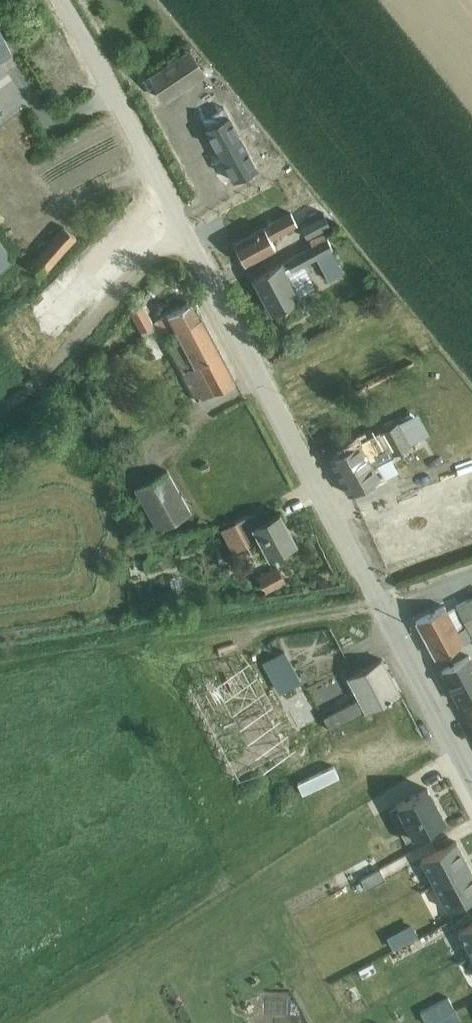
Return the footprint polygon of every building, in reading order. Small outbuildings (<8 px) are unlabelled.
[(14,60),(0,33),(0,67),(14,60)] [(193,42),(148,69),(167,101),(212,74),(193,42)] [(157,104),(165,97),(148,78),(140,85),(157,104)] [(233,124),(212,138),(241,182),(262,168),(262,167),(233,124)] [(315,210),(308,214),(311,221),(301,226),(307,238),(329,226),(323,214),(319,217),(315,210)] [(271,240),(298,225),(292,214),(247,239),(237,222),(227,227),(237,246),(236,247),(246,265),(276,248),(271,240)] [(43,278),(77,240),(65,229),(30,266),(43,278)] [(342,273),(331,251),(332,250),(327,240),(253,279),(272,315),(299,300),(298,297),(315,288),(303,266),(316,259),(327,281),(342,273)] [(0,245),(0,268),(11,261),(0,245)] [(143,307),(131,313),(141,333),(143,337),(155,331),(161,340),(176,332),(202,318),(193,303),(154,324),(152,325),(143,307)] [(178,335),(164,342),(198,403),(236,381),(202,318),(176,332),(178,335)] [(371,464),(398,451),(408,445),(397,424),(379,433),(330,459),(350,496),(380,480),(371,464)] [(158,532),(190,514),(166,471),(134,490),(158,532)] [(457,487),(415,497),(419,512),(442,506),(443,512),(462,508),(457,487)] [(295,544),(280,514),(262,524),(255,512),(235,523),(246,546),(258,539),(268,559),(275,555),(276,558),(285,553),(283,551),(295,544)] [(396,524),(400,541),(441,529),(436,512),(396,524)] [(278,566),(258,576),(266,592),(286,581),(278,566)] [(455,605),(456,607),(448,611),(445,605),(416,621),(435,658),(471,637),(470,635),(471,634),(471,596),(455,605)] [(285,651),(266,662),(281,691),(301,681),(285,651)] [(471,697),(471,659),(470,655),(442,670),(460,704),(471,697)] [(358,698),(323,717),(331,730),(400,693),(382,659),(347,677),(358,698)] [(460,704),(465,712),(471,708),(471,697),(460,704)] [(277,729),(285,752),(327,736),(318,713),(277,729)] [(428,788),(389,809),(406,841),(445,820),(428,788)] [(434,884),(469,866),(456,841),(421,860),(434,884)] [(387,877),(407,866),(402,857),(382,867),(387,877)] [(434,884),(448,909),(471,896),(471,870),(469,866),(434,884)] [(380,868),(361,878),(366,889),(385,879),(380,868)] [(457,929),(471,955),(471,922),(457,929)] [(419,936),(412,923),(387,936),(394,949),(419,936)] [(449,997),(421,1012),(427,1022),(430,1022),(435,1020),(455,1009),(449,997)] [(435,1020),(437,1022),(458,1022),(462,1021),(455,1009),(435,1020)]
